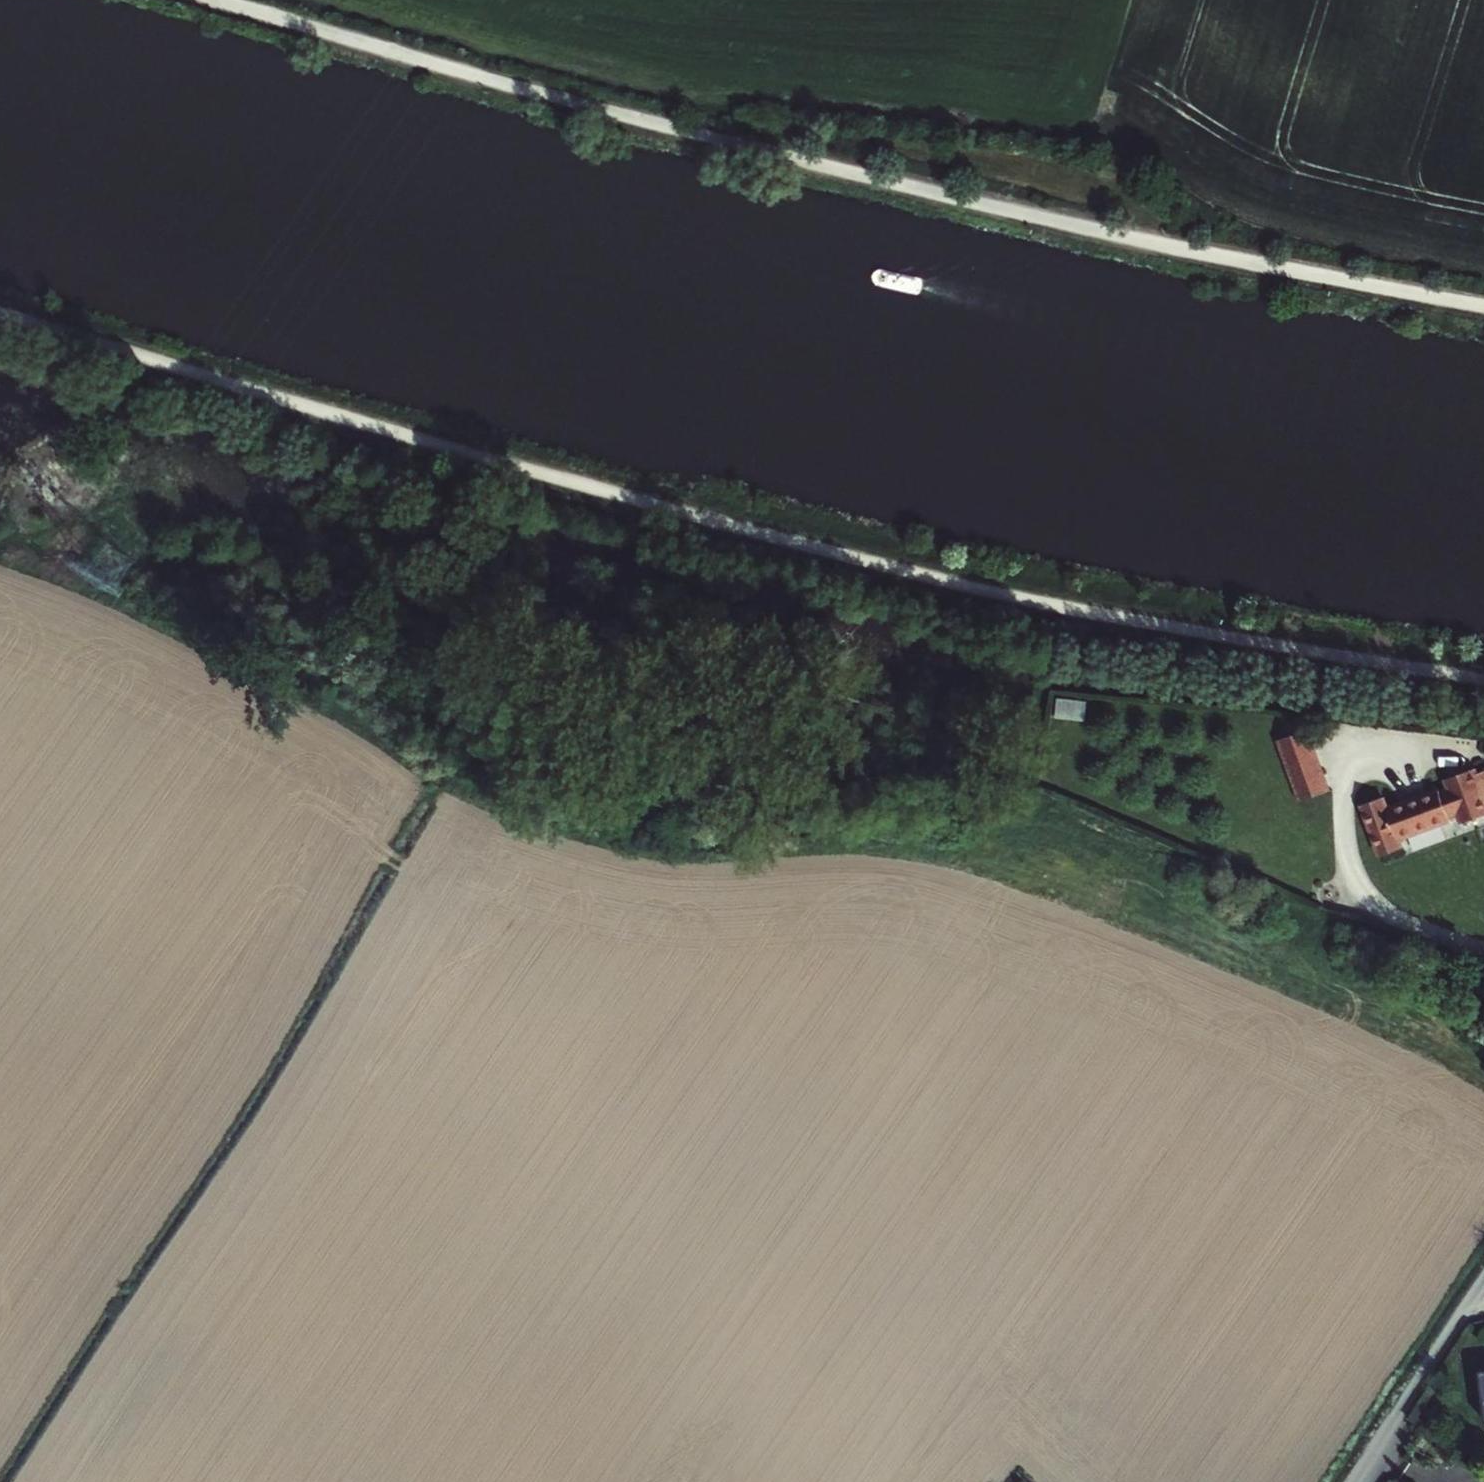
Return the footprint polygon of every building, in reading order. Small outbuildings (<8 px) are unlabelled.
[(1085,719),(1085,699),(1055,698),(1055,718),(1085,719)] [(1315,747),(1283,758),(1298,798),(1330,786),(1315,747)] [(1360,806),(1379,857),(1406,848),(1403,841),(1459,820),(1460,823),(1483,815),(1483,782),(1479,767),(1444,779),(1446,785),(1390,806),(1386,796),(1360,806)] [(1476,1363),(1483,1411),(1483,1362),(1476,1363)]
